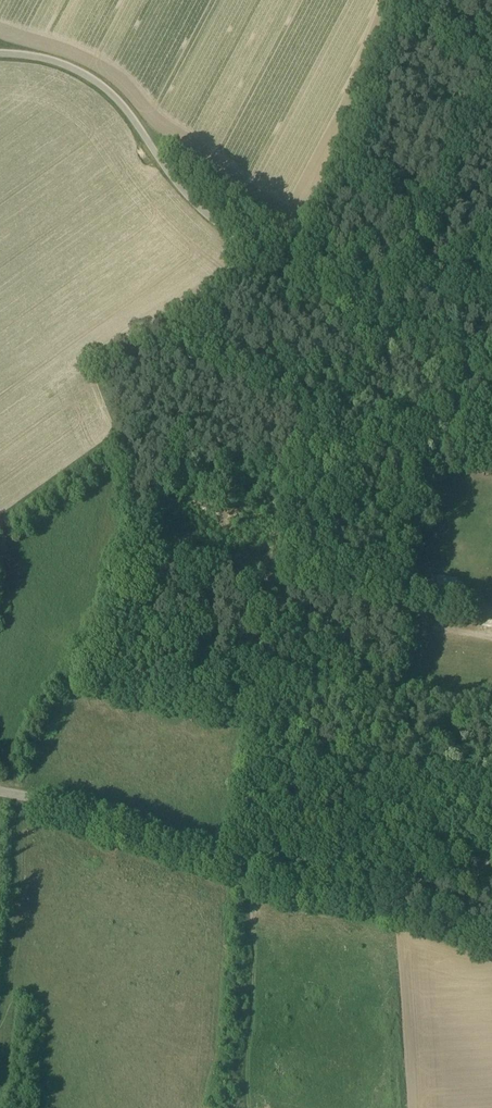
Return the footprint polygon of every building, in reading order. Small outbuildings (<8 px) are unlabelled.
[(436,586),(434,596),(434,598),(454,601),(456,589),(436,586)]
